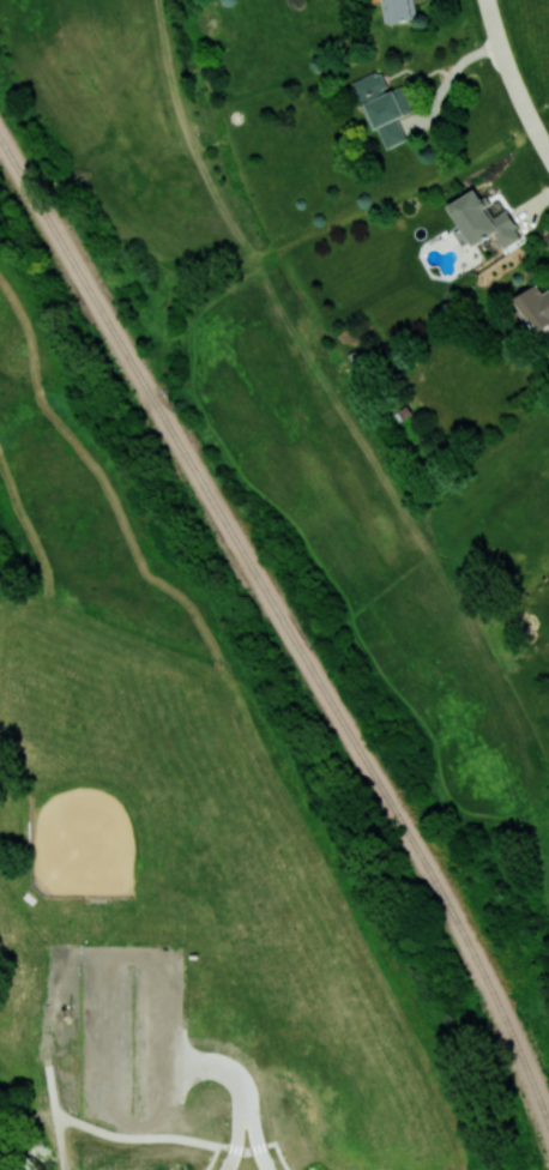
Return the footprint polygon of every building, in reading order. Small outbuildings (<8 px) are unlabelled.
[(388,23),(418,18),(414,0),(383,0),(388,23)] [(351,81),(371,130),(377,128),(386,148),(406,140),(397,117),(413,110),(402,85),(388,90),(379,69),(351,81)] [(448,205),(472,247),(495,233),(504,249),(522,238),(506,210),(496,215),(485,197),(481,199),(476,189),(448,205)] [(538,333),(548,324),(548,288),(543,292),(537,283),(514,300),(538,333)]
